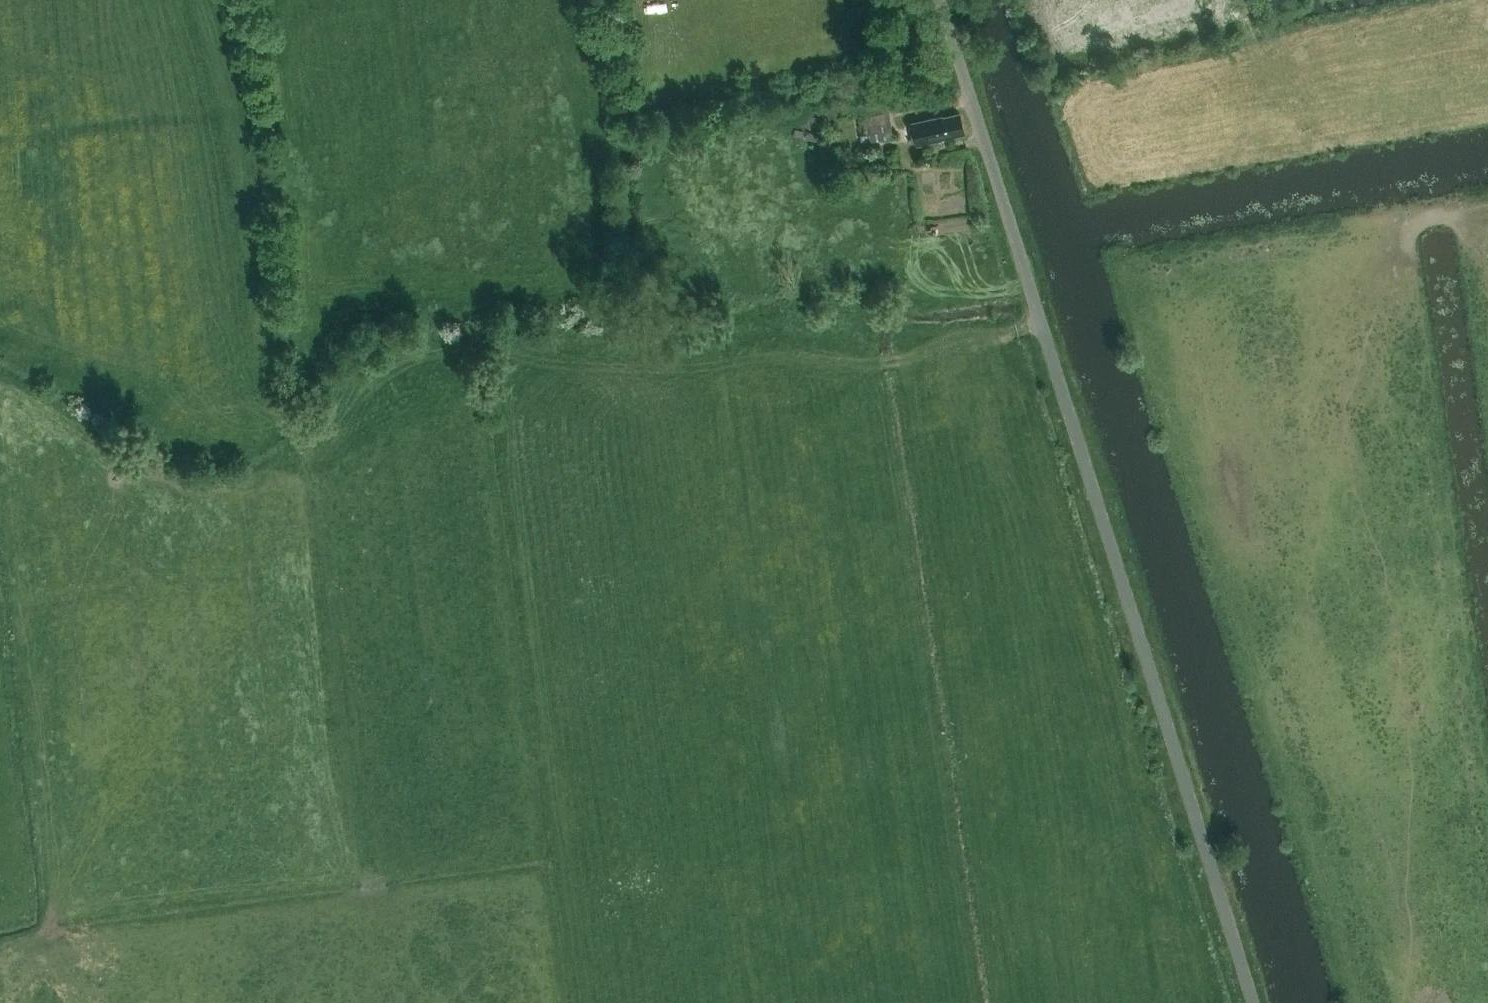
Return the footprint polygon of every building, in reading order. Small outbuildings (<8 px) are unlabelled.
[(893,138),(887,104),(875,105),(875,103),(860,106),(863,120),(858,120),(860,130),(864,129),(865,134),(859,134),(860,143),(893,138)] [(943,137),(964,132),(960,112),(943,116),(943,115),(912,122),(916,143),(943,138),(943,137)]
